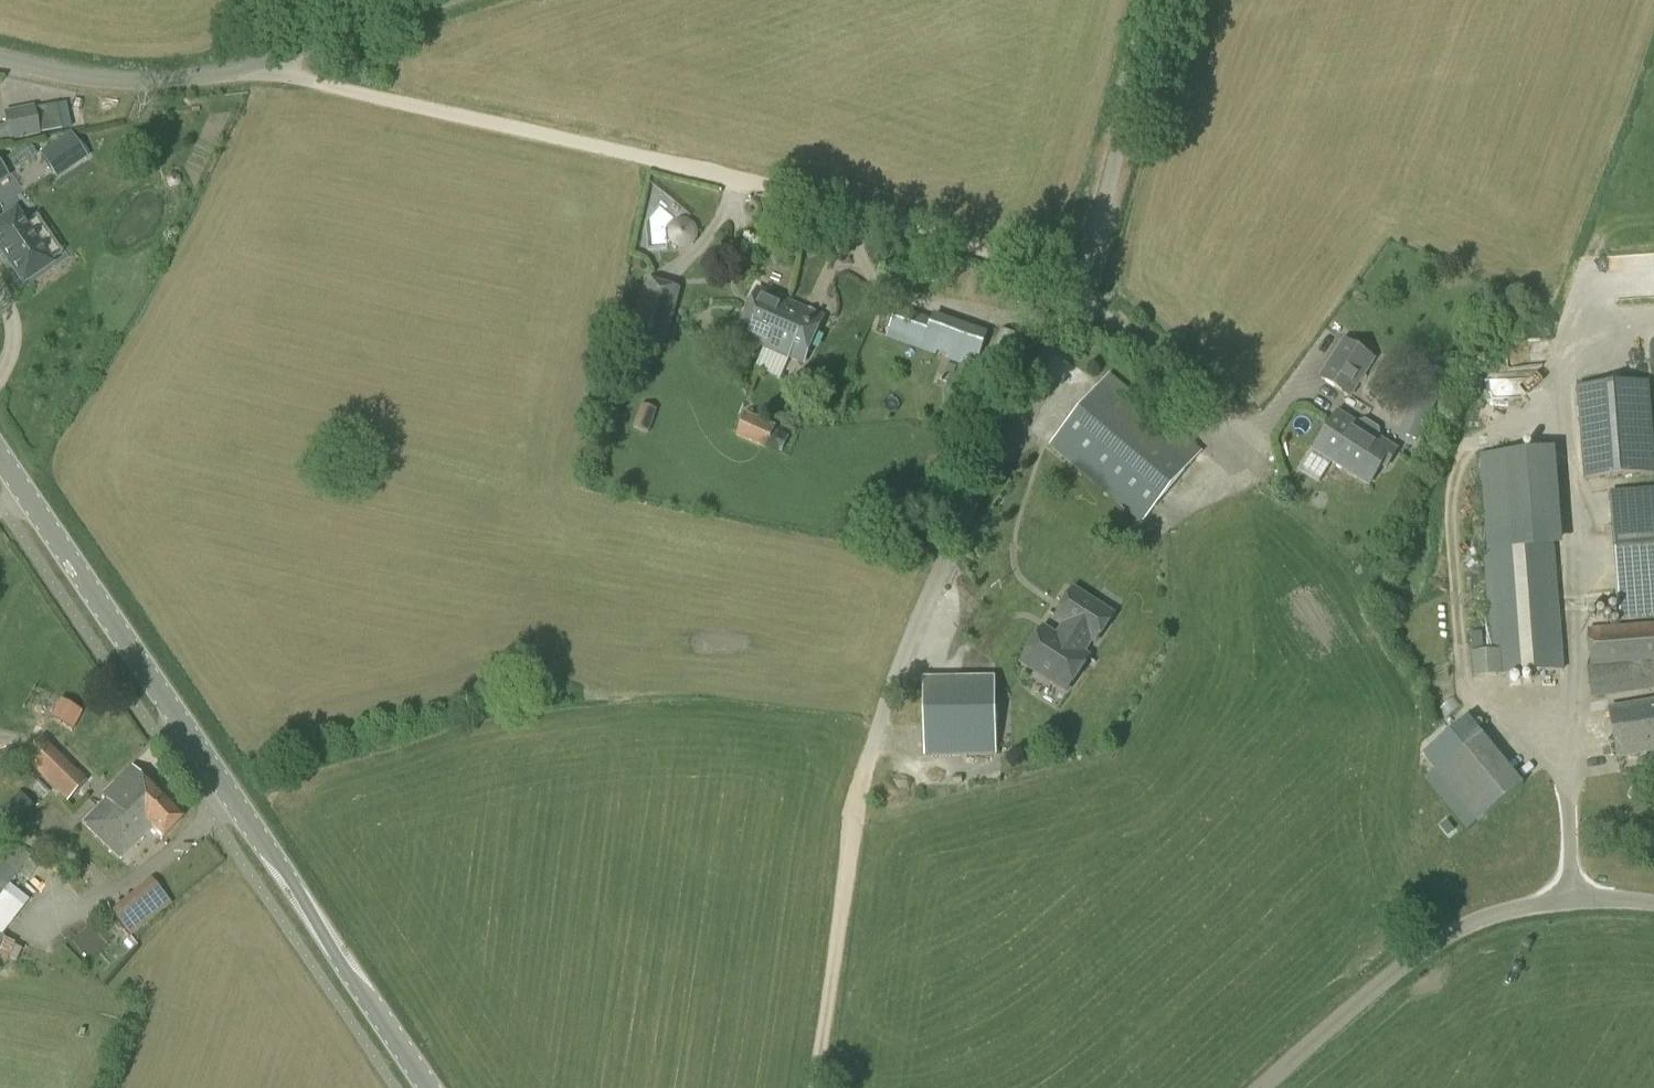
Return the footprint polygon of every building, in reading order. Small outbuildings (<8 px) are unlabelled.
[(63,122),(59,103),(42,106),(46,125),(63,122)] [(12,141),(38,137),(34,113),(7,118),(12,141)] [(39,154),(57,180),(88,158),(71,133),(39,154)] [(10,178),(0,164),(0,184),(10,178)] [(52,263),(15,210),(0,221),(0,250),(23,283),(52,263)] [(37,215),(27,221),(47,255),(57,249),(37,215)] [(142,217),(133,227),(145,238),(154,227),(142,217)] [(758,291),(738,337),(766,348),(767,347),(803,362),(822,318),(758,291)] [(665,349),(673,316),(639,307),(630,340),(665,349)] [(933,321),(898,309),(888,339),(936,356),(937,352),(952,357),(950,361),(975,370),(988,334),(935,316),(933,321)] [(993,417),(1029,343),(1001,329),(965,403),(993,417)] [(1349,398),(1373,361),(1346,343),(1322,380),(1349,398)] [(1488,385),(1510,386),(1511,368),(1489,367),(1488,385)] [(1430,368),(1402,435),(1418,441),(1446,375),(1430,368)] [(1143,525),(1202,453),(1108,376),(1049,447),(1143,525)] [(1653,474),(1653,433),(1650,382),(1577,388),(1584,480),(1653,474)] [(649,434),(657,410),(642,405),(633,428),(649,434)] [(776,426),(747,413),(737,437),(766,449),(767,448),(781,453),(789,436),(775,430),(776,426)] [(1354,425),(1338,415),(1315,451),(1370,486),(1383,466),(1387,469),(1397,453),(1380,442),(1380,429),(1365,420),(1354,425)] [(1564,672),(1555,550),(1562,550),(1554,450),(1479,456),(1487,552),(1483,552),(1491,651),(1483,652),(1481,632),(1471,633),(1474,679),(1564,672)] [(1653,619),(1653,489),(1610,492),(1620,622),(1653,619)] [(1073,590),(1055,618),(1064,624),(1065,624),(1066,623),(1076,629),(1070,638),(1072,640),(1068,646),(1082,655),(1083,654),(1092,641),(1096,644),(1114,615),(1073,590)] [(1043,629),(1022,663),(1067,691),(1088,657),(1083,654),(1082,655),(1068,646),(1072,640),(1070,638),(1076,629),(1066,623),(1065,624),(1064,624),(1056,637),(1043,629)] [(1653,691),(1653,625),(1588,630),(1591,668),(1589,668),(1592,699),(1653,691)] [(925,758),(997,756),(996,681),(923,683),(925,758)] [(1653,727),(1653,702),(1609,709),(1613,734),(1653,727)] [(1469,809),(1522,777),(1489,722),(1436,753),(1469,809)] [(1613,734),(1617,758),(1653,752),(1653,727),(1613,734)] [(22,758),(67,802),(87,782),(42,738),(22,758)] [(979,772),(978,760),(959,761),(960,773),(979,772)] [(163,839),(181,820),(131,769),(102,798),(106,801),(84,823),(121,860),(153,829),(163,839)] [(1625,790),(1640,799),(1648,787),(1633,778),(1625,790)] [(0,866),(0,897),(9,885),(18,874),(27,881),(37,867),(29,860),(31,858),(16,846),(0,866)] [(132,937),(172,905),(150,878),(110,911),(132,937)] [(14,946),(9,958),(17,962),(22,950),(14,946)]
